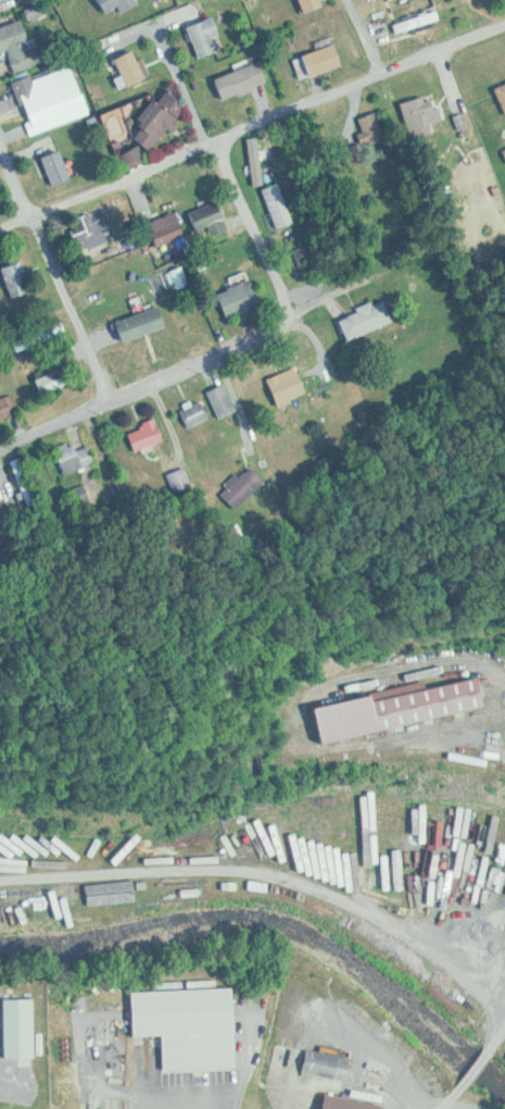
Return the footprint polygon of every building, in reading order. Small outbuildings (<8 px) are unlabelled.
[(141,4),(139,0),(101,0),(107,13),(122,7),(124,12),(141,4)] [(324,0),(304,0),(306,10),(325,5),(324,0)] [(182,25),(195,59),(216,51),(210,37),(218,34),(210,15),(182,25)] [(28,18),(0,27),(0,51),(10,48),(16,70),(42,63),(28,18)] [(298,57),(304,78),(346,65),(339,44),(298,57)] [(148,78),(138,50),(116,57),(126,86),(148,78)] [(211,78),(219,100),(250,89),(266,82),(257,60),(211,78)] [(94,114),(86,92),(61,101),(52,73),(34,79),(32,73),(16,79),(30,120),(28,121),(32,134),(94,114)] [(502,114),(504,113),(504,82),(489,89),(502,114)] [(118,150),(139,166),(188,103),(168,87),(118,150)] [(430,105),(428,96),(406,102),(413,129),(447,120),(442,102),(430,105)] [(75,177),(63,149),(44,156),(56,185),(75,177)] [(265,188),(278,227),(295,222),(282,182),(265,188)] [(200,231),(230,219),(220,197),(191,209),(200,231)] [(162,248),(191,234),(179,210),(151,224),(162,248)] [(85,232),(79,233),(81,250),(108,245),(103,212),(82,215),(85,232)] [(37,290),(26,259),(3,268),(14,298),(37,290)] [(237,277),(240,284),(221,293),(234,321),(266,307),(250,271),(237,277)] [(332,319),(342,339),(391,320),(381,297),(370,303),(368,298),(352,306),(352,310),(332,319)] [(282,404),(312,391),(300,366),(271,379),(282,404)] [(69,374),(59,379),(56,372),(39,380),(47,395),(73,382),(69,374)] [(212,391),(225,417),(242,409),(230,383),(212,391)] [(3,396),(0,396),(0,422),(21,418),(16,394),(4,397),(3,396)] [(184,411),(194,429),(217,417),(207,399),(184,411)] [(170,442),(162,420),(133,430),(141,452),(170,442)] [(83,449),(80,441),(61,448),(71,475),(102,464),(95,444),(83,449)] [(16,461),(34,505),(43,501),(24,457),(16,461)] [(233,493),(251,509),(276,480),(258,465),(233,493)] [(202,485),(195,466),(178,472),(185,491),(202,485)] [(0,486),(0,510),(10,505),(0,486)] [(319,707),(379,694),(380,699),(481,676),(487,693),(481,694),(485,705),(329,744),(319,707)] [(136,993),(235,988),(238,1068),(166,1070),(165,1035),(137,1036),(136,993)] [(310,1048),(304,1071),(352,1081),(356,1058),(310,1048)] [(325,1108),(365,1108),(366,1100),(328,1093),(325,1108)]
